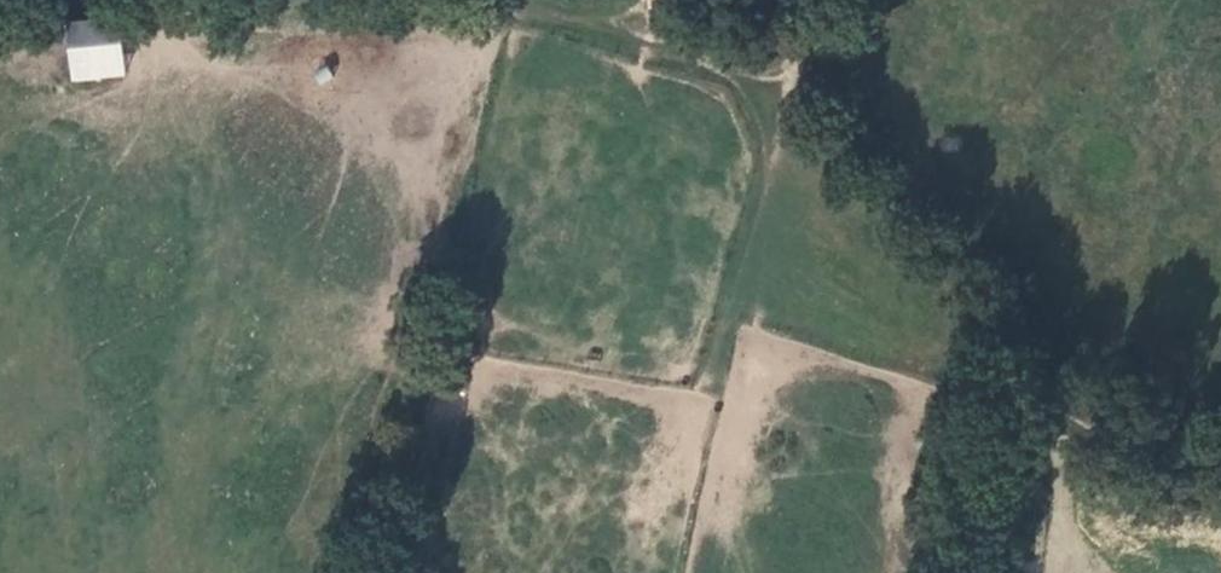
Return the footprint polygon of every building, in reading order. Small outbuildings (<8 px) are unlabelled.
[(66,79),(122,79),(122,20),(66,20),(66,79)]
